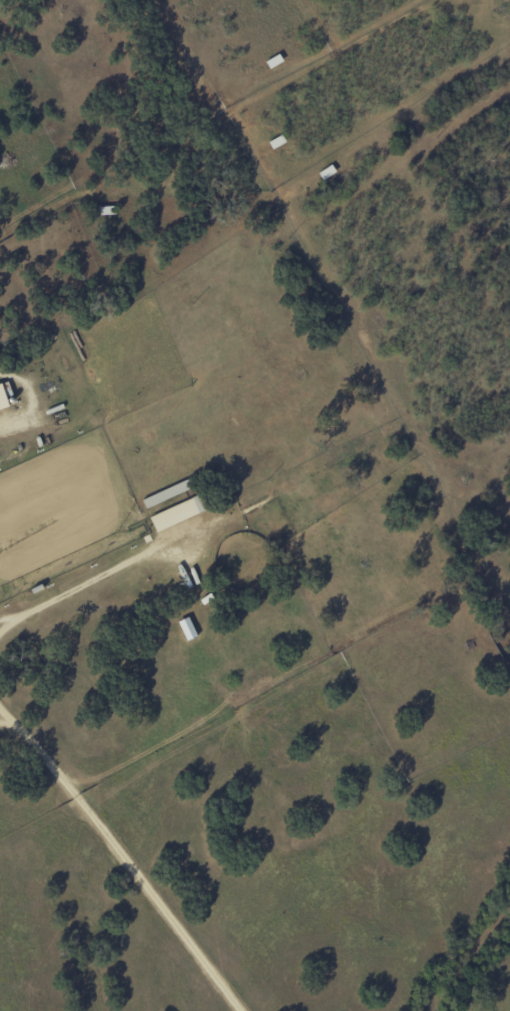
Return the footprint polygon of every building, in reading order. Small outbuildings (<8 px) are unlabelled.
[(271,148),(284,143),(281,136),(278,137),(268,142),(271,148)] [(7,407),(4,397),(11,395),(7,381),(0,383),(0,409),(7,407)] [(141,499),(144,508),(192,488),(188,479),(141,499)] [(203,512),(197,497),(148,515),(154,530),(203,512)]
